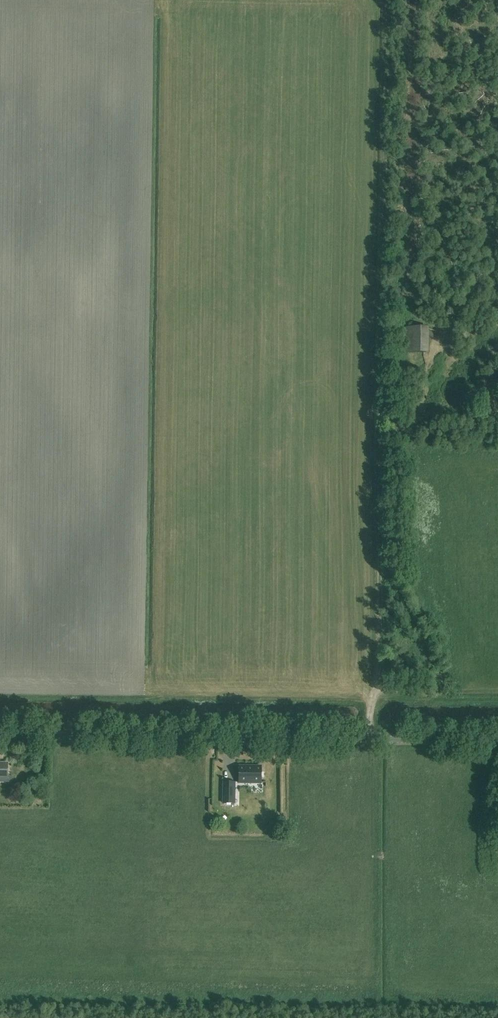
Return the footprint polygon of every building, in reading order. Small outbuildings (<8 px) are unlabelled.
[(277,751),(270,753),(273,764),(280,762),(277,751)] [(261,766),(239,766),(239,782),(238,782),(238,783),(261,783),(261,766)] [(236,782),(223,782),(223,803),(234,803),(235,783),(236,783),(236,782)]
